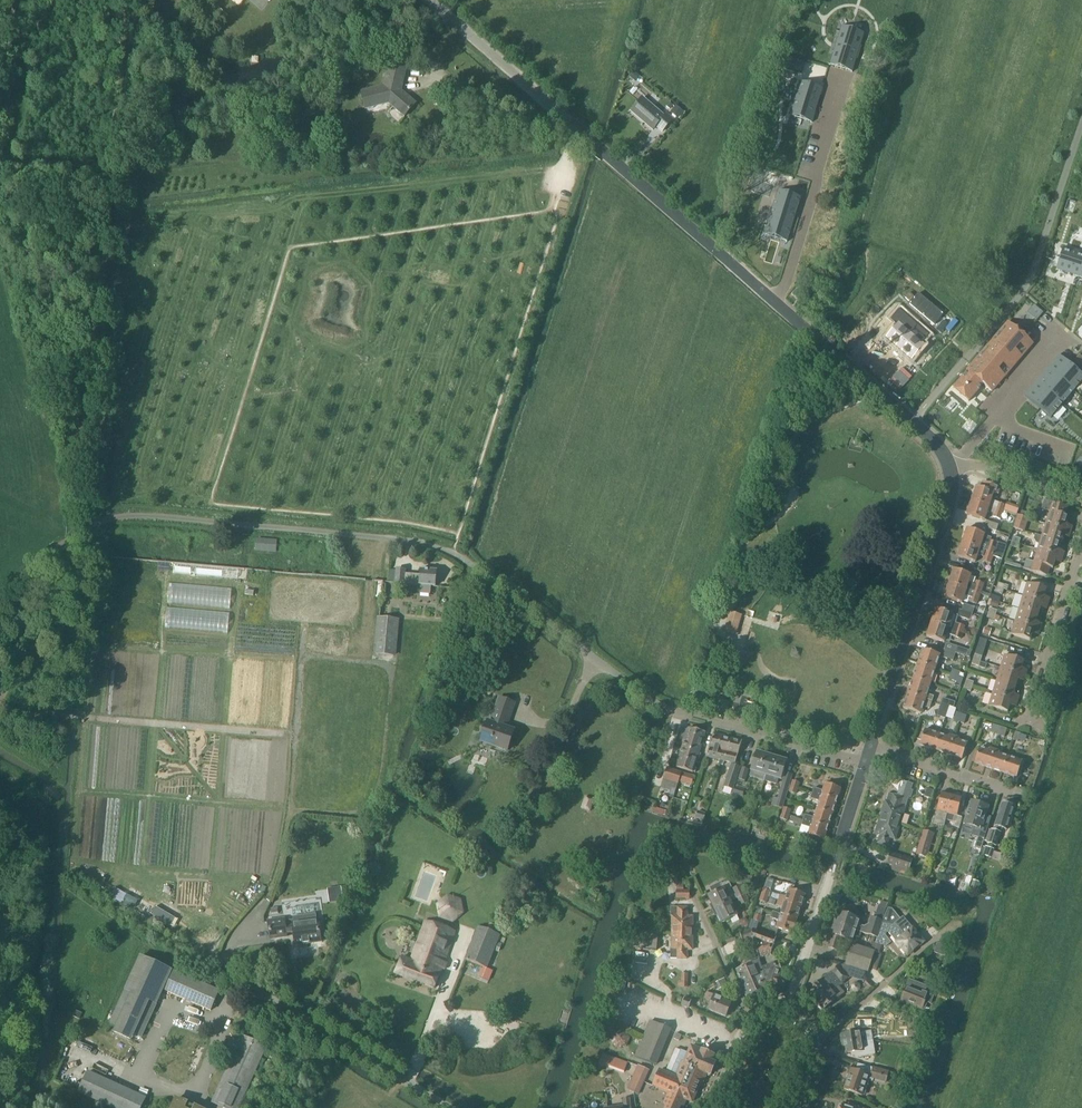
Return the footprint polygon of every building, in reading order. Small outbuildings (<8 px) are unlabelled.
[(204,16),(208,20),(215,12),(225,21),(229,17),(215,4),(204,16)] [(841,27),(832,57),(854,64),(864,34),(841,27)] [(805,63),(784,56),(780,67),(801,74),(804,66),(805,63)] [(361,92),(365,110),(374,108),(374,104),(388,101),(392,101),(392,107),(404,117),(416,104),(404,93),(398,94),(397,90),(402,87),(406,67),(389,63),(383,87),(361,92)] [(799,82),(790,112),(812,119),(822,89),(799,82)] [(656,127),(662,132),(672,120),(666,114),(664,117),(642,98),(631,112),(653,130),(656,127)] [(672,111),(672,114),(677,118),(682,112),(676,107),(672,111)] [(800,199),(777,192),(765,232),(787,239),(800,199)] [(1081,266),(1081,254),(1063,248),(1056,270),(1078,277),(1081,266)] [(792,294),(797,299),(801,295),(796,290),(792,294)] [(909,302),(913,297),(909,293),(905,298),(909,302)] [(909,305),(934,326),(943,315),(918,294),(909,305)] [(915,324),(902,312),(900,311),(891,321),(892,322),(892,321),(892,322),(896,325),(896,326),(885,339),(892,345),(893,345),(906,357),(920,341),(909,332),(915,324)] [(953,389),(969,402),(983,385),(991,392),(1033,344),(1008,323),(967,371),(967,372),(953,389)] [(1074,392),(1081,382),(1081,375),(1062,358),(1051,372),(1074,392)] [(1051,372),(1039,385),(1062,405),(1074,392),(1051,372)] [(1062,405),(1039,385),(1028,399),(1051,419),(1062,405)] [(976,487),(971,501),(1003,511),(1005,505),(991,501),(993,493),(998,494),(1000,488),(984,483),(982,489),(976,487)] [(1003,511),(971,501),(967,515),(984,521),(987,512),(994,514),(993,517),(1000,520),(1003,511)] [(1049,512),(1045,525),(1067,532),(1069,526),(1066,525),(1068,517),(1064,516),(1064,515),(1066,508),(1067,507),(1045,501),(1042,509),(1049,512)] [(1020,507),(1006,502),(1003,511),(1017,516),(1020,507)] [(1021,511),(1020,517),(1027,519),(1029,514),(1021,511)] [(1027,519),(1020,517),(1018,521),(1015,520),(1013,528),(1023,531),(1027,519)] [(986,521),(984,528),(996,532),(998,525),(986,521)] [(1045,525),(1041,538),(1060,544),(1062,536),(1066,537),(1067,532),(1045,525)] [(967,529),(962,544),(980,549),(1003,557),(1006,546),(990,540),(988,544),(982,542),(984,535),(967,529)] [(255,550),(276,552),(277,537),(257,536),(255,550)] [(1039,545),(1037,551),(1059,558),(1061,551),(1058,550),(1060,544),(1041,538),(1035,536),(1034,540),(1035,543),(1039,545)] [(1002,560),(1003,557),(980,549),(962,544),(957,557),(975,563),(977,555),(984,558),(983,561),(990,564),(993,557),(1002,560)] [(1059,558),(1037,551),(1033,562),(1026,560),(1023,569),(1045,576),(1046,575),(1045,575),(1047,568),(1048,568),(1052,569),(1054,562),(1058,563),(1059,558)] [(953,570),(948,584),(980,594),(983,584),(976,581),(975,585),(968,583),(971,576),(973,576),(975,570),(961,565),(959,571),(953,570)] [(405,570),(396,569),(395,584),(420,586),(419,594),(429,594),(430,587),(435,587),(436,571),(420,570),(420,576),(404,575),(405,570)] [(1027,583),(1022,597),(1045,604),(1047,598),(1044,597),(1046,589),(1027,583)] [(980,594),(948,584),(944,598),(962,604),(964,596),(970,598),(969,602),(976,605),(980,594)] [(1022,597),(1018,610),(1038,616),(1040,608),(1043,609),(1045,604),(1022,597)] [(998,609),(999,603),(989,600),(987,605),(998,609)] [(962,610),(961,611),(972,614),(974,608),(963,605),(964,605),(962,611),(962,610)] [(931,623),(962,633),(964,627),(955,624),(957,617),(958,616),(955,615),(953,615),(935,609),(931,623)] [(955,615),(958,616),(957,617),(970,621),(972,614),(961,611),(957,610),(956,615),(955,615)] [(1018,610),(1014,623),(1037,630),(1039,623),(1036,622),(1038,616),(1018,610)] [(724,632),(733,635),(737,622),(735,621),(737,616),(731,614),(730,619),(728,619),(724,632)] [(376,654),(393,656),(397,620),(379,618),(376,654)] [(962,633),(931,623),(926,637),(944,643),(946,635),(960,639),(962,633)] [(1037,630),(1014,623),(1011,635),(1030,641),(1032,634),(1035,635),(1037,630)] [(989,637),(992,629),(985,627),(982,634),(989,637)] [(979,630),(974,628),(971,629),(969,635),(976,637),(979,630)] [(944,649),(943,650),(955,654),(957,647),(946,643),(945,644),(946,644),(944,649)] [(922,650),(917,665),(935,670),(940,655),(922,650)] [(955,654),(943,650),(943,651),(944,651),(942,656),(941,657),(953,661),(955,654)] [(733,665),(740,667),(743,658),(740,657),(741,653),(737,652),(733,665)] [(1004,655),(1000,669),(1022,676),(1024,669),(1021,668),(1023,661),(1004,655)] [(935,670),(917,665),(912,680),(913,680),(913,679),(921,682),(921,684),(930,686),(935,670)] [(1000,669),(996,681),(1015,688),(1018,679),(1021,680),(1022,676),(1000,669)] [(963,678),(958,677),(950,674),(949,680),(956,682),(955,686),(960,687),(963,678)] [(912,680),(907,695),(931,703),(933,697),(927,695),(930,686),(921,684),(921,682),(913,679),(913,680),(912,680)] [(996,681),(992,694),(1014,701),(1016,695),(1013,694),(1015,688),(996,681)] [(1014,701),(992,694),(988,707),(1007,713),(1010,705),(1013,706),(1014,701)] [(931,703),(907,695),(903,709),(921,714),(923,707),(929,709),(931,703)] [(514,704),(499,699),(490,723),(488,722),(481,742),(507,751),(514,731),(506,728),(514,704)] [(942,700),(940,706),(948,708),(949,706),(953,708),(955,704),(942,700)] [(990,733),(997,735),(999,727),(992,725),(990,733)] [(999,727),(997,735),(1004,737),(1007,730),(999,727)] [(682,731),(680,737),(701,744),(705,733),(688,729),(687,732),(682,731)] [(919,746),(934,750),(939,735),(925,730),(919,746)] [(706,757),(721,761),(724,751),(727,752),(731,739),(713,735),(706,757)] [(934,750),(948,755),(954,737),(949,735),(948,738),(939,735),(934,750)] [(684,742),(682,749),(686,750),(699,753),(701,744),(680,737),(679,740),(684,742)] [(954,737),(948,755),(962,760),(967,744),(958,741),(959,738),(954,737)] [(724,751),(721,761),(730,764),(728,769),(729,771),(724,788),(733,791),(740,769),(737,768),(734,767),(735,764),(742,742),(731,739),(727,752),(724,751)] [(974,764),(989,768),(995,750),(989,748),(988,751),(979,748),(974,764)] [(682,749),(679,758),(695,763),(697,759),(699,759),(701,754),(699,753),(686,750),(682,749)] [(989,768),(1003,773),(1008,757),(999,754),(1000,751),(995,750),(989,768)] [(751,771),(766,776),(771,757),(757,752),(751,771)] [(771,757),(766,776),(764,781),(776,785),(778,779),(780,780),(786,761),(771,757)] [(1008,757),(1003,773),(1017,778),(1022,762),(1008,757)] [(695,763),(679,758),(676,767),(692,773),(693,773),(695,773),(696,768),(694,767),(695,763)] [(738,780),(745,782),(748,770),(742,768),(738,780)] [(663,780),(664,781),(672,783),(676,772),(666,769),(663,780)] [(661,790),(670,792),(669,797),(674,798),(678,785),(679,782),(681,773),(676,772),(672,783),(664,781),(661,790)] [(688,775),(681,773),(679,782),(685,784),(688,775)] [(792,775),(785,773),(777,799),(773,797),(771,805),(782,809),(792,775)] [(694,777),(688,775),(685,784),(691,786),(694,777)] [(886,802),(880,818),(890,821),(903,781),(895,779),(892,788),(899,790),(897,796),(893,795),(889,794),(887,800),(888,800),(887,802),(886,802)] [(904,808),(907,799),(908,797),(910,798),(912,792),(910,791),(912,785),(912,784),(903,781),(890,821),(900,824),(906,826),(906,825),(909,817),(909,816),(903,814),(905,808),(904,808)] [(813,788),(812,794),(836,802),(840,789),(825,784),(823,791),(813,788)] [(733,794),(743,797),(745,791),(735,788),(733,794)] [(932,790),(927,788),(924,797),(930,798),(932,790)] [(945,820),(952,795),(941,792),(937,811),(934,824),(943,827),(945,820)] [(819,801),(816,810),(831,815),(836,802),(812,794),(810,798),(819,801)] [(962,798),(952,795),(945,820),(953,822),(954,816),(957,816),(962,798)] [(581,808),(590,811),(594,801),(585,798),(581,808)] [(974,847),(981,849),(989,823),(988,823),(983,821),(987,808),(971,803),(964,824),(974,828),(972,836),(977,838),(974,847)] [(1002,804),(993,831),(991,830),(987,843),(996,846),(1002,828),(1006,830),(1014,807),(1002,804)] [(805,815),(803,821),(827,829),(831,815),(816,810),(814,818),(805,815)] [(696,819),(704,821),(706,815),(698,813),(696,819)] [(789,822),(794,823),(810,829),(808,836),(823,841),(827,829),(803,821),(791,817),(789,822)] [(900,824),(890,821),(880,818),(875,833),(880,835),(877,844),(887,847),(890,838),(895,840),(900,824)] [(916,855),(926,858),(933,835),(923,831),(916,855)] [(887,864),(908,871),(911,860),(890,853),(887,864)] [(736,882),(749,886),(752,878),(738,874),(736,882)] [(707,896),(714,910),(731,902),(737,899),(737,900),(745,896),(740,886),(732,890),(728,881),(720,885),(722,889),(707,896)] [(973,881),(970,890),(976,891),(979,882),(973,881)] [(327,889),(329,903),(343,901),(340,887),(327,889)] [(779,895),(777,900),(800,908),(805,895),(788,889),(785,897),(779,895)] [(587,900),(594,904),(597,899),(590,895),(587,900)] [(437,904),(440,917),(453,922),(462,913),(460,900),(447,896),(437,904)] [(745,896),(737,900),(740,906),(748,902),(745,896)] [(783,908),(780,915),(796,920),(800,908),(777,900),(776,905),(783,908)] [(888,903),(881,901),(878,911),(884,913),(888,903)] [(731,902),(714,910),(721,924),(737,916),(731,902)] [(166,924),(171,916),(155,907),(151,915),(166,924)] [(672,917),(672,934),(692,934),(692,917),(687,917),(687,908),(670,908),(670,915),(672,915),(672,917)] [(887,909),(881,923),(892,926),(894,924),(915,949),(924,942),(903,918),(900,920),(891,910),(887,909)] [(797,920),(796,920),(780,915),(772,912),(770,918),(778,921),(776,928),(793,933),(797,920)] [(837,913),(833,924),(860,933),(876,938),(881,923),(882,921),(875,919),(871,918),(868,925),(864,927),(858,925),(859,920),(837,913)] [(755,915),(753,921),(759,923),(761,917),(755,915)] [(268,922),(270,939),(286,937),(286,933),(293,932),(295,945),(313,943),(313,944),(322,943),(320,934),(319,934),(317,921),(315,922),(315,923),(306,925),(306,923),(292,925),(293,926),(285,927),(284,919),(268,922)] [(401,957),(395,974),(434,988),(455,932),(425,921),(409,961),(401,957)] [(892,926),(881,923),(876,938),(875,943),(881,945),(883,946),(885,947),(890,943),(885,936),(885,934),(887,932),(896,942),(907,956),(915,949),(894,924),(892,926)] [(860,933),(833,924),(830,934),(832,935),(828,948),(837,951),(841,938),(852,941),(854,936),(858,937),(860,933)] [(465,960),(486,969),(499,938),(499,936),(478,927),(477,930),(465,960)] [(658,933),(633,930),(632,930),(630,948),(656,951),(658,933)] [(749,931),(754,946),(758,958),(770,955),(776,939),(752,930),(749,931)] [(744,949),(754,946),(749,931),(739,934),(744,949)] [(692,934),(672,934),(672,950),(670,950),(670,959),(687,959),(687,950),(692,950),(692,934)] [(881,945),(875,943),(872,951),(878,953),(881,945)] [(936,945),(934,951),(946,955),(950,943),(936,945)] [(846,963),(845,965),(864,971),(868,972),(868,973),(870,973),(877,953),(874,952),(852,945),(850,950),(851,950),(847,963),(846,963)] [(110,1023),(117,1027),(114,1033),(131,1041),(134,1034),(141,1037),(171,971),(140,957),(110,1023)] [(744,982),(745,985),(763,978),(761,975),(764,974),(763,971),(762,968),(759,961),(736,971),(742,983),(744,982)] [(774,963),(762,968),(763,971),(764,974),(766,979),(761,981),(765,991),(776,986),(773,981),(776,980),(775,979),(778,978),(781,969),(779,964),(775,966),(774,963)] [(848,978),(850,978),(861,981),(864,971),(845,965),(841,970),(848,978)] [(811,995),(811,999),(822,1012),(831,1003),(832,1005),(836,1001),(835,1000),(843,993),(838,987),(848,978),(841,970),(838,966),(837,967),(837,968),(833,971),(831,972),(832,972),(821,981),(821,980),(813,987),(816,991),(811,995)] [(625,978),(633,981),(636,973),(628,970),(625,978)] [(219,992),(174,972),(165,992),(210,1011),(215,1001),(219,992)] [(679,987),(688,987),(688,982),(688,974),(682,974),(682,982),(679,982),(679,987)] [(763,978),(745,985),(747,989),(744,991),(744,993),(745,996),(747,997),(750,996),(750,997),(765,991),(761,981),(766,979),(764,974),(761,975),(763,978)] [(716,983),(719,989),(727,985),(724,979),(716,983)] [(703,980),(698,982),(697,988),(705,984),(703,980)] [(867,980),(864,983),(868,987),(862,992),(865,995),(873,987),(867,980)] [(909,980),(906,987),(900,1002),(922,1010),(930,988),(909,980)] [(711,1002),(708,1010),(725,1017),(731,1003),(721,1000),(722,999),(714,995),(714,996),(707,993),(705,999),(711,1002)] [(681,1006),(689,1008),(691,1001),(684,999),(681,1006)] [(854,1028),(872,1029),(873,1021),(855,1020),(854,1028)] [(670,1030),(650,1021),(635,1057),(655,1065),(670,1030)] [(611,1040),(616,1048),(626,1047),(629,1038),(624,1030),(614,1031),(611,1040)] [(840,1035),(842,1045),(862,1042),(872,1040),(871,1031),(863,1032),(863,1033),(860,1033),(860,1032),(840,1035)] [(223,1107),(243,1107),(270,1046),(246,1035),(212,1103),(223,1107)] [(851,1056),(857,1058),(875,1055),(872,1040),(862,1042),(842,1045),(843,1054),(851,1053),(851,1056)] [(681,1051),(679,1056),(712,1070),(715,1064),(711,1063),(714,1056),(713,1056),(714,1053),(703,1048),(701,1051),(691,1046),(687,1054),(681,1051)] [(611,1064),(610,1056),(602,1057),(603,1065),(611,1064)] [(679,1056),(671,1075),(659,1071),(653,1086),(668,1093),(664,1104),(666,1105),(665,1107),(679,1107),(680,1106),(682,1107),(685,1100),(692,1103),(700,1082),(702,1083),(706,1074),(710,1075),(712,1070),(679,1056)] [(896,1075),(906,1078),(909,1066),(908,1066),(909,1063),(903,1061),(902,1064),(900,1063),(896,1075)] [(886,1082),(888,1073),(889,1072),(857,1064),(857,1065),(858,1065),(856,1070),(855,1070),(855,1071),(851,1069),(844,1090),(862,1096),(867,1080),(872,1082),(874,1079),(886,1082)] [(640,1066),(629,1091),(637,1094),(648,1069),(640,1066)] [(113,1107),(141,1107),(145,1098),(88,1072),(79,1092),(113,1107)] [(607,1107),(631,1107),(629,1098),(622,1099),(623,1105),(607,1107)] [(177,1099),(173,1107),(196,1107),(177,1099)]
